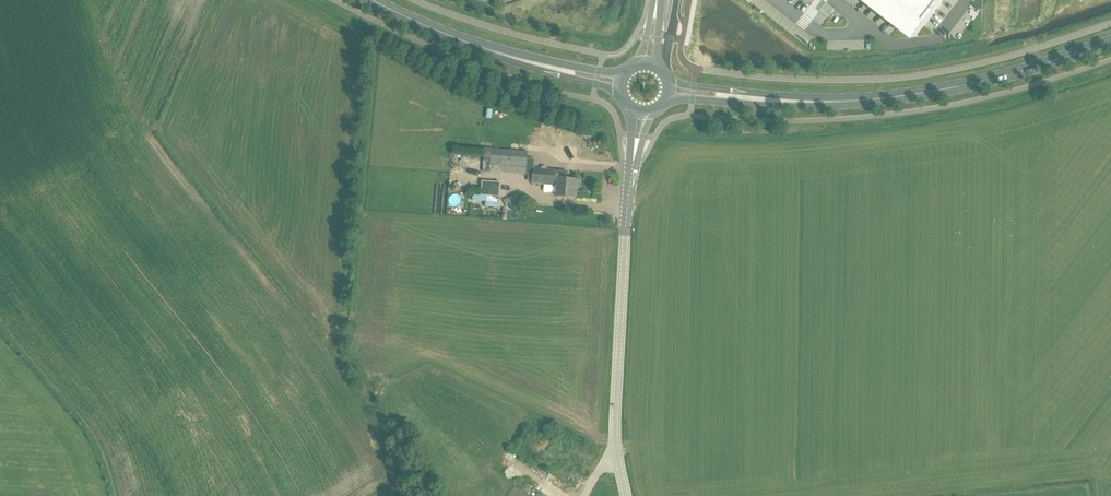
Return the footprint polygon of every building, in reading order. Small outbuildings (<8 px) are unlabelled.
[(918,26),(921,22),(938,0),(884,0),(918,26)] [(512,170),(514,143),(461,139),(459,167),(512,170)] [(558,151),(558,160),(589,161),(589,152),(558,151)] [(535,169),(527,169),(527,175),(534,175),(534,184),(559,186),(558,197),(558,198),(564,198),(577,199),(579,181),(568,181),(568,176),(558,176),(558,171),(535,169)] [(477,183),(477,197),(494,198),(495,183),(477,183)] [(517,194),(505,200),(509,208),(521,203),(517,194)] [(523,460),(519,465),(534,476),(537,471),(523,460)] [(539,473),(536,478),(548,487),(552,482),(539,473)]
